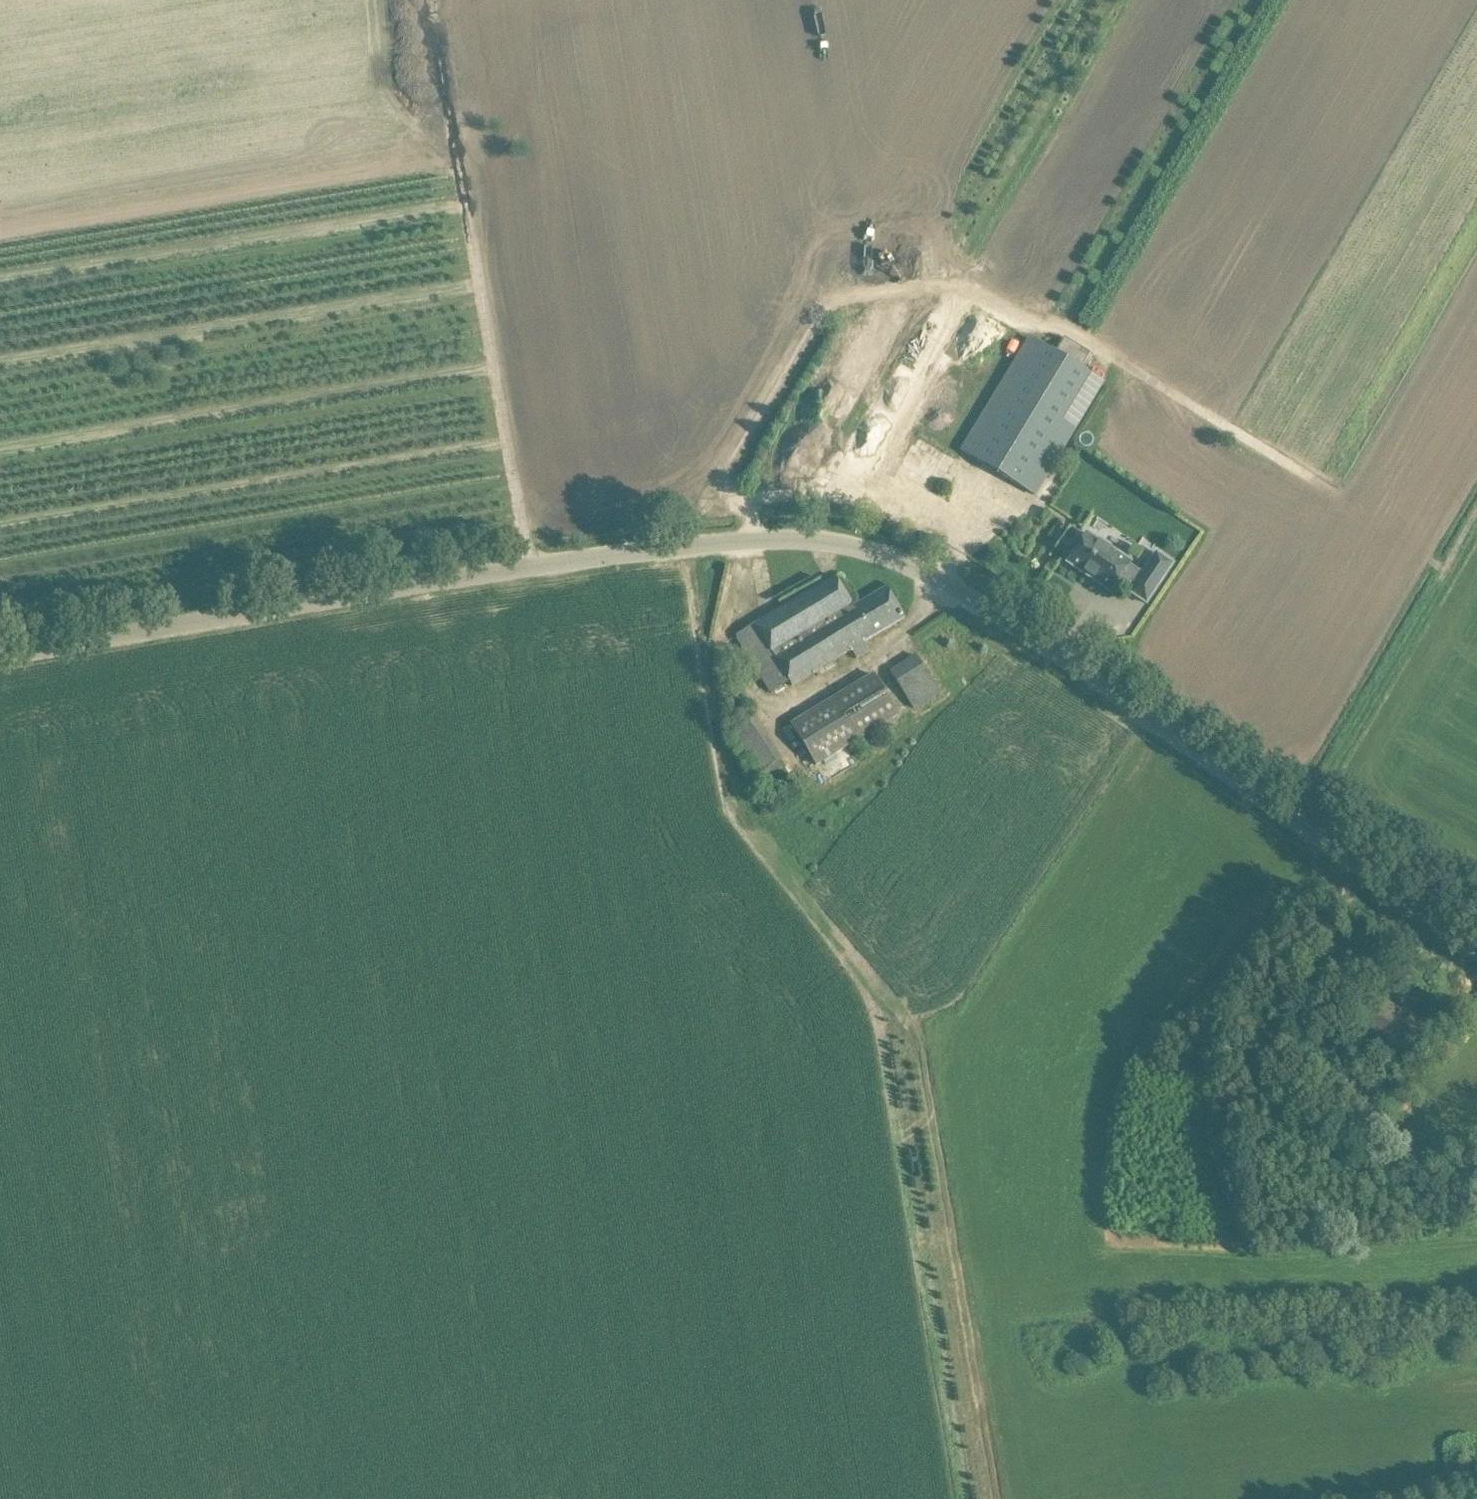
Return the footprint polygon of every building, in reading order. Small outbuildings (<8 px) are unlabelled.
[(1029,338),(961,451),(1035,495),(1103,383),(1029,338)] [(1082,541),(1078,538),(1068,552),(1072,555),(1067,563),(1110,592),(1117,581),(1131,590),(1129,592),(1147,604),(1173,564),(1156,552),(1142,573),(1129,564),(1130,562),(1087,533),(1082,541)] [(865,642),(905,619),(887,588),(853,607),(835,577),(754,624),(754,625),(736,635),(771,695),(790,684),(792,687),(851,652),(855,660),(870,651),(865,642)] [(939,693),(916,655),(891,671),(914,708),(939,693)] [(898,715),(873,674),(791,724),(818,768),(898,715)] [(1366,1030),(1387,1044),(1386,1046),(1413,1064),(1433,1033),(1385,1001),(1366,1030)]
